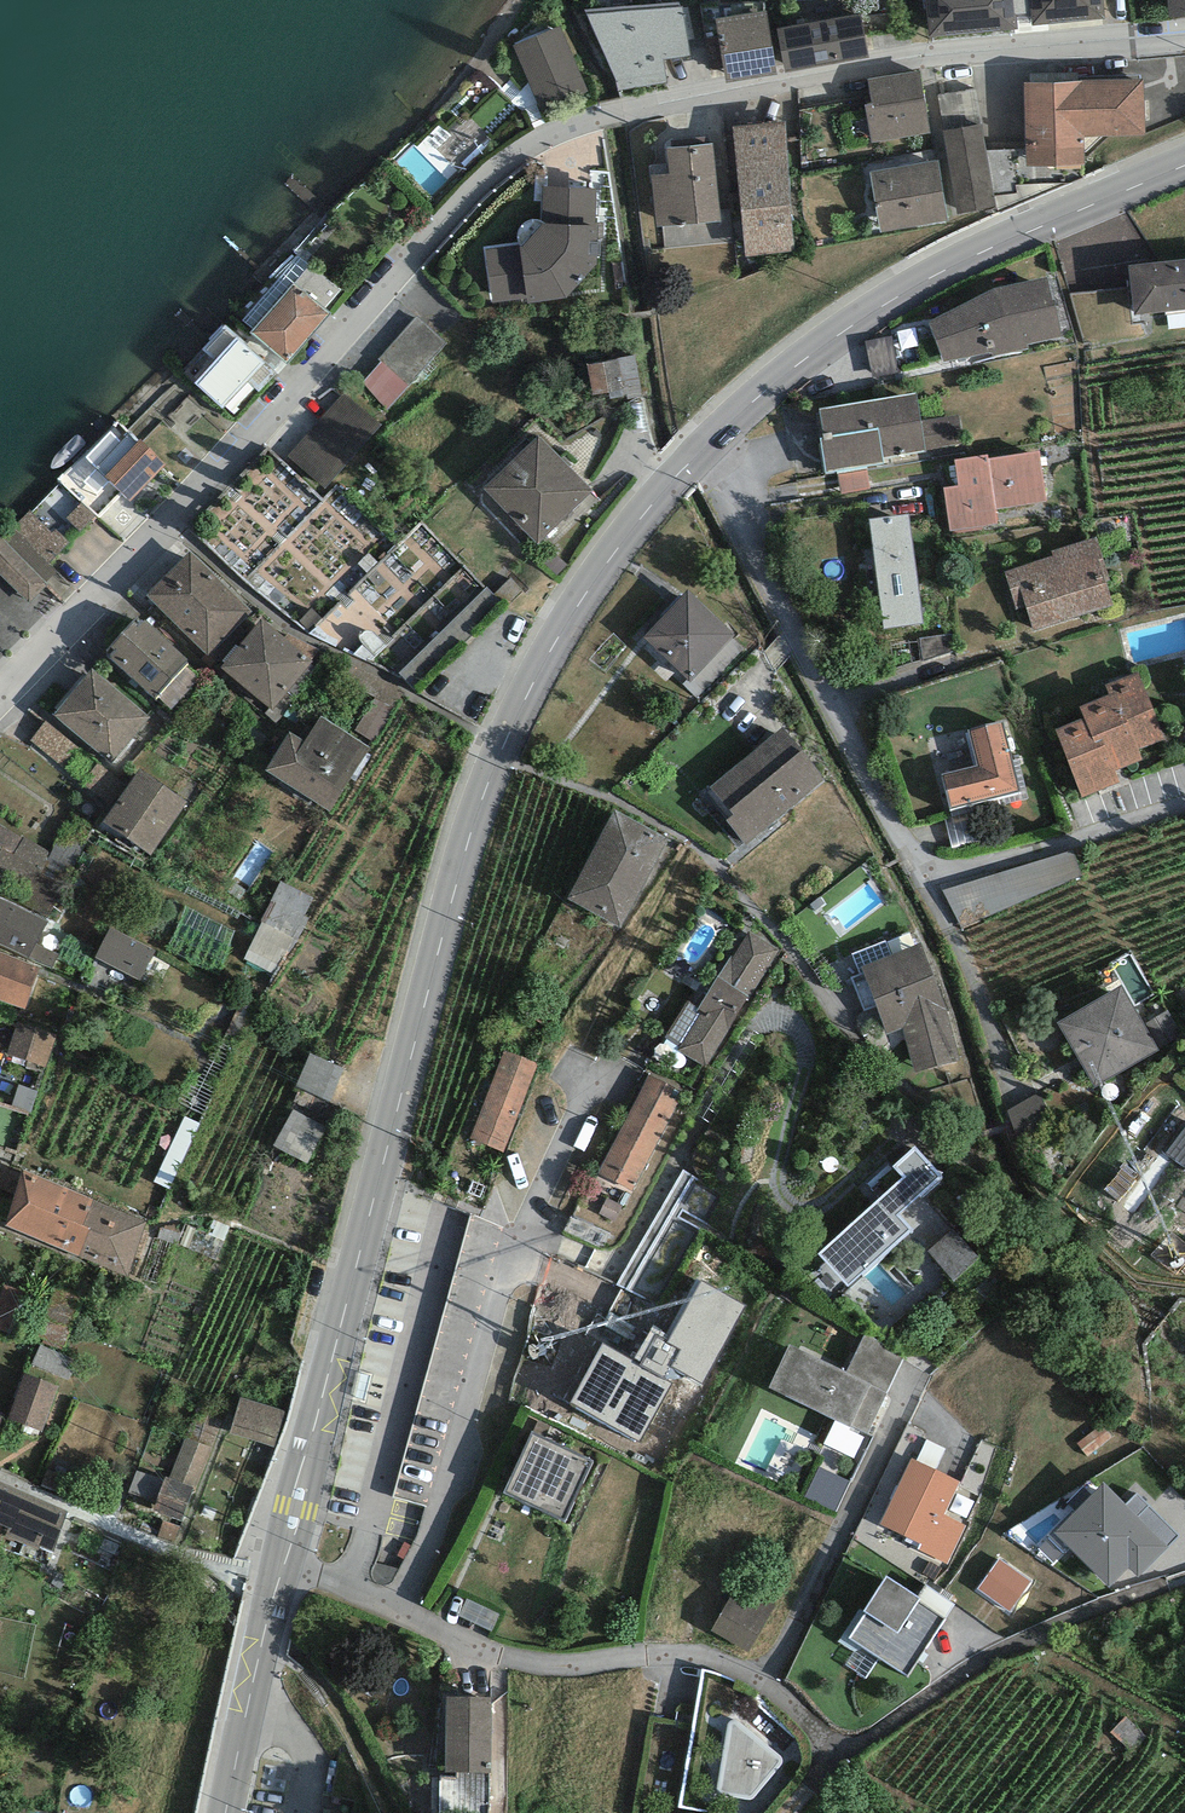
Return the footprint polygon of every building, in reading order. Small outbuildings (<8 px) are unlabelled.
[(928,37),(1016,30),(1015,19),(1030,17),(1030,26),(1104,19),(1103,0),(925,0),(928,37)] [(1184,17),(1184,0),(1168,0),(1170,19),(1184,17)] [(678,2),(585,10),(612,69),(618,90),(667,82),(663,59),(690,55),(682,6),(679,6),(678,2)] [(767,10),(715,18),(726,83),(777,75),(767,10)] [(861,15),(777,29),(784,73),(868,58),(861,15)] [(589,92),(560,27),(513,47),(542,112),(589,92)] [(931,133),(919,70),(868,79),(873,103),(865,104),(872,144),(880,142),(931,133)] [(1083,82),(1024,83),(1026,166),(1085,165),(1085,137),(1144,136),(1142,78),(1083,79),(1083,82)] [(795,251),(784,121),(733,126),(746,257),(795,251)] [(997,207),(982,125),(943,132),(958,214),(997,207)] [(721,221),(713,142),(667,147),(670,174),(651,176),(656,228),(721,221)] [(881,233),(948,221),(937,160),(870,173),(881,233)] [(596,190),(542,186),(541,220),(534,220),(526,223),(520,227),(517,233),(517,238),(520,243),(484,246),(490,303),(527,298),(527,303),(566,297),(597,264),(597,256),(601,256),(600,224),(596,224),(596,190)] [(1128,264),(1131,288),(1133,314),(1184,308),(1184,258),(1128,264)] [(288,363),(330,313),(323,308),(340,289),(310,263),(293,283),(251,332),(288,363)] [(996,289),(928,323),(943,362),(991,352),(993,358),(1029,350),(1029,344),(1063,339),(1055,301),(1052,301),(1048,279),(996,289)] [(1133,314),(1131,288),(1071,294),(1085,349),(1147,338),(1141,322),(1135,323),(1133,314)] [(410,386),(446,343),(414,316),(378,359),(382,362),(410,386)] [(266,361),(225,325),(203,349),(215,360),(195,383),(224,409),(266,361)] [(899,374),(892,335),(866,340),(873,379),(899,374)] [(642,396),(635,355),(620,358),(621,359),(604,362),(609,392),(610,398),(627,395),(628,399),(642,396)] [(387,411),(410,386),(382,362),(364,383),(387,411)] [(609,392),(604,362),(587,365),(593,395),(609,392)] [(326,488),(382,424),(343,390),(288,454),(326,488)] [(824,473),(830,472),(885,464),(884,456),(925,450),(921,421),(916,393),(820,408),(824,438),(819,439),(823,466),(824,473)] [(921,421),(925,450),(964,444),(960,415),(921,421)] [(58,480),(61,483),(95,516),(98,519),(123,493),(131,501),(166,466),(140,439),(138,441),(118,421),(58,480)] [(538,545),(593,490),(537,434),(482,490),(538,545)] [(988,458),(988,455),(955,459),(959,486),(944,488),(950,530),(997,524),(995,509),(1047,502),(1040,451),(988,458)] [(867,470),(838,475),(841,493),(870,489),(867,470)] [(61,483),(32,513),(29,511),(13,527),(2,516),(0,518),(0,574),(30,603),(58,574),(48,564),(95,516),(61,483)] [(922,624),(908,514),(869,519),(883,629),(922,624)] [(1034,630),(1114,604),(1106,582),(1111,581),(1098,542),(1096,537),(1092,538),(1052,551),(1054,557),(1015,569),(1004,572),(1017,611),(1027,607),(1034,630)] [(146,595),(208,656),(252,612),(189,551),(146,595)] [(690,681),(735,634),(688,590),(643,638),(690,681)] [(190,663),(144,620),(140,624),(136,621),(112,647),(116,650),(109,657),(155,700),(190,663)] [(274,710),(313,661),(310,659),(319,649),(288,634),(285,639),(260,620),(221,668),(274,710)] [(956,634),(920,638),(923,663),(958,650),(956,634)] [(53,714),(112,763),(150,717),(91,668),(53,714)] [(1164,738),(1137,672),(1106,685),(1110,695),(1079,707),(1083,717),(1055,729),(1083,797),(1119,782),(1115,771),(1142,760),(1137,749),(1164,738)] [(373,743),(395,707),(375,696),(354,730),(373,743)] [(98,761),(48,718),(30,741),(82,782),(98,761)] [(330,812),(370,748),(321,718),(306,741),(291,732),(266,772),(330,812)] [(978,765),(941,774),(950,810),(1020,793),(1003,723),(969,731),(978,765)] [(746,845),(825,781),(782,728),(709,787),(733,816),(726,821),(746,845)] [(126,784),(98,761),(82,782),(109,804),(126,784)] [(1184,788),(1184,763),(1150,769),(1154,793),(1184,788)] [(151,855),(186,803),(137,771),(103,822),(151,855)] [(620,928),(668,839),(615,809),(567,899),(620,928)] [(0,824),(0,851),(0,852),(0,869),(31,886),(40,870),(50,852),(0,824)] [(89,844),(61,830),(50,852),(40,870),(64,882),(67,884),(89,844)] [(45,919),(64,882),(40,870),(31,886),(21,907),(45,919)] [(313,898),(281,881),(261,921),(263,922),(244,959),(271,973),(284,951),(289,952),(309,919),(304,916),(313,898)] [(0,898),(0,946),(29,960),(37,944),(49,922),(45,919),(21,907),(0,898)] [(156,949),(110,927),(94,958),(140,981),(156,949)] [(780,950),(749,931),(732,958),(730,956),(696,1012),(700,1014),(678,1050),(707,1068),(780,950)] [(947,1010),(921,943),(861,967),(888,1035),(904,1028),(913,1072),(958,1062),(947,1010)] [(61,955),(37,944),(29,960),(53,970),(61,955)] [(0,952),(0,1001),(25,1010),(41,967),(0,952)] [(1159,1050),(1121,986),(1056,1025),(1094,1089),(1159,1050)] [(9,1053),(46,1067),(58,1033),(21,1020),(9,1053)] [(503,1153),(537,1063),(504,1050),(470,1140),(503,1153)] [(330,1102),(344,1067),(309,1054),(295,1089),(330,1102)] [(633,1190),(683,1092),(648,1075),(598,1172),(633,1190)] [(37,1093),(18,1086),(11,1106),(30,1113),(37,1093)] [(1015,1123),(1048,1110),(1042,1092),(1009,1105),(1015,1123)] [(307,1165),(327,1127),(292,1109),(272,1146),(307,1165)] [(169,1189),(199,1123),(182,1116),(153,1182),(169,1189)] [(1165,1154),(1184,1169),(1184,1128),(1165,1154)] [(916,1147),(894,1167),(904,1178),(819,1254),(848,1285),(910,1229),(898,1215),(942,1176),(916,1147)] [(93,1199),(22,1168),(5,1225),(80,1255),(92,1228),(83,1224),(93,1199)] [(684,1173),(620,1283),(660,1306),(703,1230),(678,1215),(681,1209),(706,1224),(723,1195),(684,1173)] [(148,1222),(93,1199),(83,1224),(92,1228),(80,1255),(127,1276),(148,1222)] [(978,1258),(952,1230),(928,1252),(954,1280),(978,1258)] [(653,1325),(632,1362),(602,1345),(570,1402),(640,1441),(672,1384),(663,1379),(670,1366),(703,1384),(746,1306),(701,1281),(671,1335),(653,1325)] [(12,1329),(24,1289),(6,1283),(0,1302),(0,1325),(12,1329)] [(41,1333),(66,1342),(84,1292),(58,1283),(41,1333)] [(865,1335),(849,1370),(888,1389),(903,1360),(865,1335)] [(41,1344),(32,1364),(70,1380),(79,1360),(41,1344)] [(886,1393),(791,1349),(773,1388),(868,1432),(886,1393)] [(44,1432),(59,1386),(23,1374),(8,1421),(44,1432)] [(285,1410),(240,1396),(229,1433),(274,1447),(285,1410)] [(591,1462),(532,1436),(505,1494),(564,1521),(591,1462)] [(197,1489),(213,1448),(185,1437),(169,1479),(193,1487),(197,1489)] [(914,1463),(887,1523),(926,1541),(921,1550),(947,1561),(962,1527),(940,1517),(956,1482),(914,1463)] [(849,1482),(820,1469),(807,1497),(836,1510),(849,1482)] [(156,1501),(164,1480),(137,1471),(130,1492),(156,1501)] [(182,1520),(193,1487),(169,1479),(165,1477),(164,1480),(156,1501),(153,1510),(182,1520)] [(0,1481),(0,1524),(2,1525),(10,1528),(26,1493),(0,1481)] [(1125,1506),(1103,1484),(1057,1531),(1109,1583),(1128,1563),(1140,1574),(1179,1534),(1137,1493),(1125,1506)] [(68,1511),(26,1493),(10,1528),(5,1538),(38,1551),(39,1547),(53,1552),(68,1511)] [(174,1542),(179,1526),(164,1521),(159,1537),(174,1542)] [(1029,1582),(1000,1562),(981,1589),(1009,1609),(1029,1582)] [(941,1616),(888,1579),(846,1638),(900,1675),(941,1616)] [(772,1607),(739,1588),(715,1630),(748,1649),(772,1607)] [(446,1697),(445,1771),(445,1779),(439,1779),(439,1812),(491,1812),(491,1772),(492,1698),(446,1697)] [(783,1759),(731,1718),(718,1792),(754,1798),(783,1759)] [(29,1805),(0,1799),(0,1812),(27,1812),(29,1805)]
